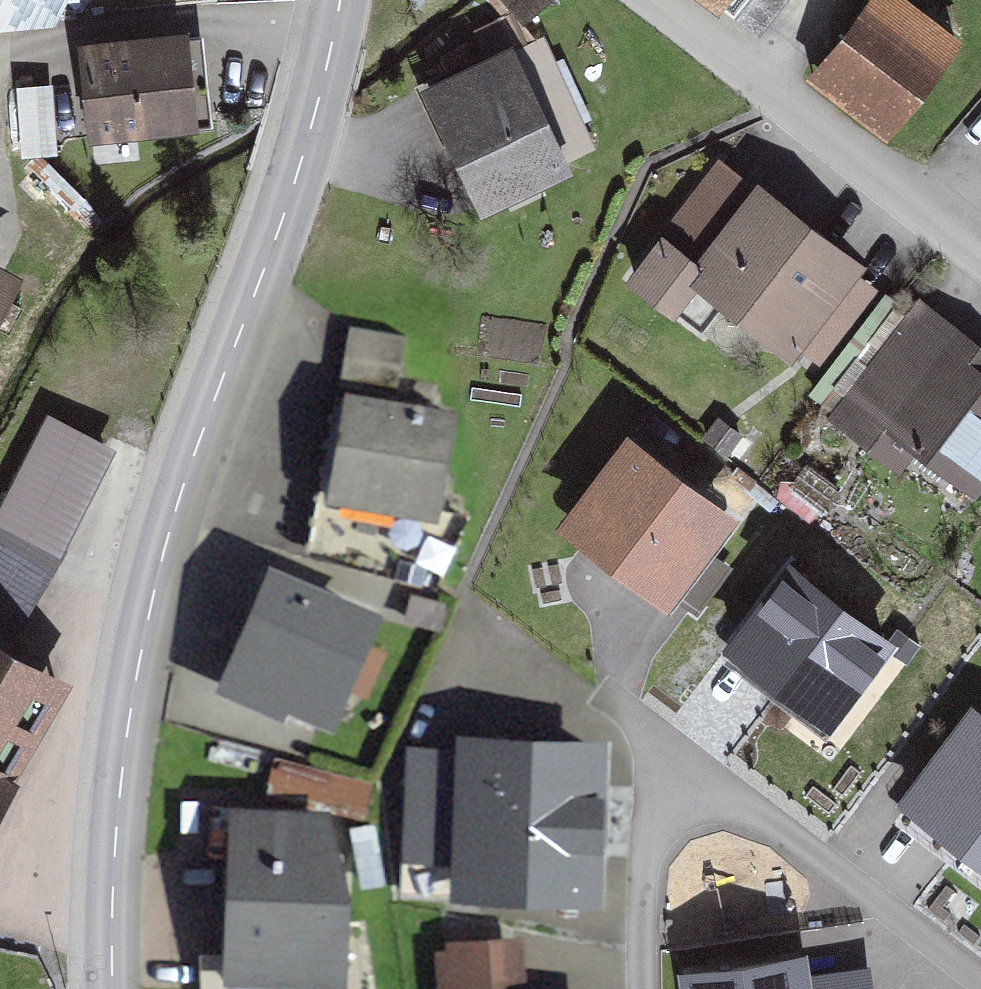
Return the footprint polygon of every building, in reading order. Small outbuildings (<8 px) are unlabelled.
[(57,32),(66,0),(0,0),(0,17),(57,32)] [(519,21),(546,0),(502,0),(519,21)] [(708,13),(717,0),(690,0),(708,13)] [(797,78),(880,144),(954,50),(890,0),(859,0),(797,78)] [(171,40),(54,50),(62,146),(179,135),(171,40)] [(502,61),(399,101),(445,218),(548,179),(502,61)] [(57,150),(56,82),(22,82),(23,150),(57,150)] [(709,163),(613,293),(658,326),(682,294),(790,373),(862,275),(709,163)] [(835,431),(902,478),(915,459),(972,499),(980,487),(980,353),(920,310),(835,431)] [(400,334),(336,325),(311,501),(424,517),(440,409),(391,402),(400,334)] [(739,508),(626,424),(556,518),(670,602),(739,508)] [(0,502),(0,531),(48,558),(104,459),(43,425),(0,502)] [(900,630),(789,548),(722,639),(729,644),(721,654),(820,726),(827,717),(833,721),(888,646),(900,630)] [(5,641),(44,574),(0,549),(0,638),(5,641)] [(364,613),(248,572),(203,699),(319,740),(364,613)] [(888,646),(905,659),(920,639),(903,627),(900,630),(888,646)] [(53,689),(0,656),(0,775),(53,689)] [(969,699),(892,800),(980,867),(980,708),(969,699)] [(612,734),(457,729),(456,744),(404,743),(400,859),(449,861),(448,898),(607,903),(612,734)] [(193,789),(190,892),(210,893),(207,988),(332,988),(337,812),(257,809),(257,790),(193,789)] [(431,953),(433,988),(526,988),(523,946),(431,953)] [(681,966),(684,988),(875,988),(871,962),(811,971),(808,948),(681,966)]
